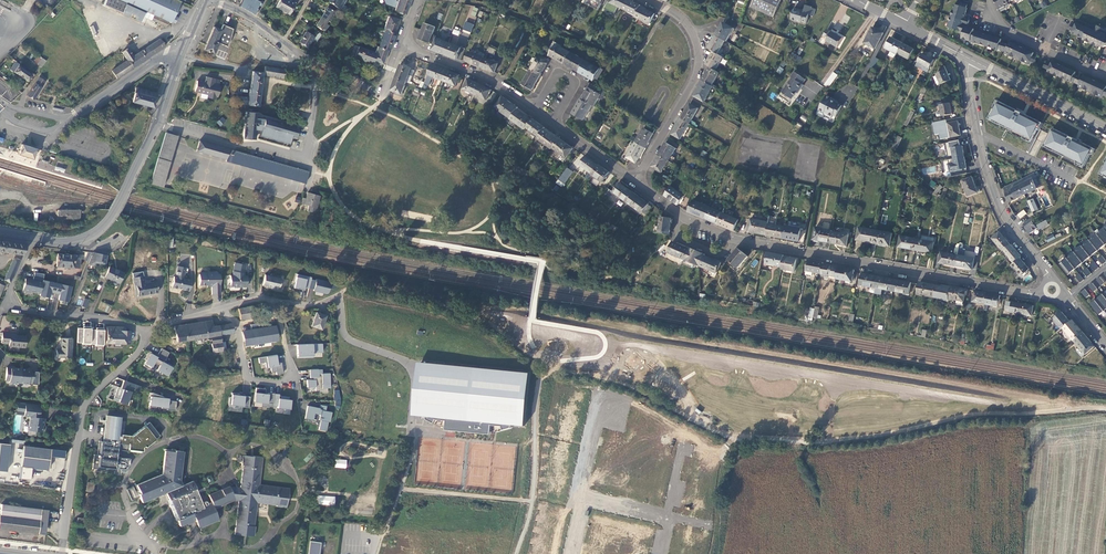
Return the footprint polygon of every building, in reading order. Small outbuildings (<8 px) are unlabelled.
[(260,2),(257,0),(242,0),(238,6),(253,14),(260,2)] [(275,7),(289,15),(297,0),(280,0),(275,7)] [(409,1),(405,0),(398,0),(394,9),(405,14),(409,1)] [(610,3),(623,9),(627,0),(612,0),(610,3)] [(623,9),(637,15),(641,7),(642,6),(630,0),(627,0),(623,9)] [(781,0),(754,0),(751,7),(774,17),(781,0)] [(999,9),(1004,6),(1004,5),(1007,3),(1006,1),(1007,0),(994,0),(999,9)] [(967,5),(960,2),(959,6),(954,4),(947,27),(959,31),(959,33),(963,34),(964,28),(963,28),(961,27),(965,15),(967,8),(966,8),(967,5)] [(804,11),(794,8),(791,20),(802,23),(802,22),(807,23),(809,15),(813,17),(816,9),(812,8),(812,7),(806,5),(804,11)] [(328,21),(330,23),(337,14),(327,7),(321,16),(328,21)] [(641,7),(637,15),(636,17),(644,22),(645,21),(651,24),(654,19),(656,20),(659,16),(641,7)] [(395,33),(399,22),(398,21),(399,19),(388,15),(383,29),(385,30),(395,33)] [(966,16),(965,15),(961,27),(963,28),(964,24),(967,25),(969,21),(968,21),(969,17),(968,16),(967,20),(965,20),(966,16)] [(327,23),(328,21),(321,16),(315,26),(321,30),(322,29),(324,30),(328,25),(325,23),(326,22),(327,23)] [(467,22),(461,34),(468,37),(474,25),(467,22)] [(723,22),(715,35),(725,41),(726,42),(734,28),(723,22)] [(436,38),(437,36),(433,35),(436,27),(425,23),(419,39),(429,43),(430,42),(434,44),(436,38)] [(1105,46),(1105,36),(1104,35),(1092,30),(1077,23),(1074,28),(1073,31),(1072,33),(1084,38),(1083,39),(1099,46),(1099,45),(1104,47),(1105,46)] [(232,28),(222,24),(220,30),(213,27),(203,49),(213,54),(218,42),(227,46),(230,40),(232,28)] [(964,28),(963,34),(961,39),(970,41),(972,32),(973,29),(965,26),(964,28)] [(1097,26),(1095,29),(1093,28),(1092,30),(1104,35),(1104,34),(1100,31),(1097,30),(1098,27),(1099,27),(1099,26),(1097,26)] [(875,49),(883,33),(873,28),(865,43),(875,49)] [(388,50),(395,33),(385,30),(379,46),(387,50),(388,50)] [(843,38),(831,31),(826,41),(838,48),(843,38)] [(306,47),(313,37),(306,32),(298,42),(306,47)] [(998,49),(1000,44),(1001,39),(976,32),(976,33),(974,42),(998,50),(998,49)] [(712,51),(713,51),(718,54),(725,41),(715,35),(714,34),(707,47),(712,51)] [(449,43),(436,38),(434,44),(433,45),(434,46),(432,50),(445,55),(449,43)] [(152,54),(164,46),(159,39),(147,47),(152,54)] [(898,53),(903,44),(895,39),(894,41),(890,39),(885,48),(891,51),(886,60),(893,63),(898,53)] [(1032,58),(1034,53),(1010,42),(1008,47),(1006,51),(1005,54),(1029,65),(1029,64),(1032,58)] [(461,48),(449,43),(445,55),(457,59),(461,48)] [(1006,51),(1008,47),(1006,46),(1006,44),(1002,43),(1002,45),(1000,44),(998,49),(1000,49),(1000,50),(1004,52),(1004,51),(1006,51)] [(914,50),(903,44),(898,53),(909,59),(914,50)] [(564,64),(571,53),(557,45),(550,56),(564,64)] [(382,64),(387,50),(379,46),(377,46),(375,52),(358,46),(354,58),(371,64),(371,63),(375,64),(376,62),(382,64)] [(152,54),(147,47),(133,56),(127,48),(122,52),(127,60),(133,67),(152,54)] [(706,65),(710,67),(716,71),(723,57),(718,54),(713,51),(706,65)] [(484,58),(484,57),(469,52),(466,62),(481,67),(484,58)] [(585,61),(571,53),(564,64),(579,72),(585,61)] [(793,53),(791,58),(799,62),(801,57),(793,53)] [(928,71),(934,60),(923,54),(917,65),(928,71)] [(549,60),(540,55),(531,70),(540,76),(547,65),(546,64),(549,60)] [(36,64),(41,67),(46,60),(41,57),(37,63),(36,64)] [(484,58),(481,67),(495,72),(498,63),(484,58)] [(881,61),(876,58),(870,68),(876,70),(881,61)] [(117,78),(133,67),(127,60),(111,70),(117,78)] [(10,69),(27,81),(31,75),(18,65),(19,64),(16,61),(10,69)] [(600,70),(585,61),(579,72),(594,81),(595,79),(597,75),(600,70)] [(1050,66),(1048,69),(1048,71),(1072,81),(1075,75),(1076,71),(1052,61),(1050,66)] [(448,71),(432,64),(428,75),(444,81),(448,71)] [(396,78),(406,82),(409,75),(412,77),(415,70),(401,65),(396,78)] [(264,75),(284,78),(285,69),(265,66),(264,75)] [(951,80),(944,66),(938,69),(936,74),(942,85),(951,80)] [(710,67),(702,80),(712,86),(720,73),(716,71),(710,67)] [(522,84),(532,90),(540,76),(531,70),(522,84)] [(258,106),(258,103),(262,72),(252,71),(250,88),(249,88),(248,97),(240,96),(239,104),(258,106)] [(460,75),(448,71),(444,81),(456,86),(460,75)] [(806,80),(795,72),(791,77),(792,78),(781,94),(782,96),(789,101),(791,101),(799,90),(800,91),(804,86),(802,85),(806,80)] [(833,73),(826,83),(830,85),(837,75),(833,73)] [(1079,84),(1082,78),(1075,75),(1072,81),(1079,84)] [(1102,97),(1103,95),(1105,89),(1105,88),(1105,85),(1083,75),(1082,78),(1079,84),(1078,86),(1102,97)] [(26,96),(33,99),(45,81),(39,76),(26,96)] [(204,82),(197,80),(194,91),(201,93),(207,95),(207,97),(215,100),(215,97),(217,97),(220,86),(218,86),(219,83),(214,81),(215,78),(206,76),(204,82)] [(396,78),(391,90),(402,94),(406,82),(396,78)] [(480,85),(468,79),(464,89),(475,95),(480,85)] [(695,97),(705,103),(710,93),(714,88),(714,87),(712,86),(702,80),(695,93),(696,94),(695,97)] [(602,101),(606,93),(590,84),(581,99),(592,105),(594,107),(599,99),(602,101)] [(480,85),(475,95),(486,100),(491,90),(480,85)] [(928,89),(924,87),(923,89),(917,100),(919,101),(920,100),(921,101),(924,95),(928,89)] [(157,94),(136,88),(131,102),(152,108),(157,94)] [(827,95),(819,110),(824,113),(825,115),(832,118),(833,115),(836,117),(842,106),(831,100),(832,98),(827,95)] [(518,108),(503,97),(495,107),(511,119),(518,108)] [(592,105),(581,99),(573,113),(583,120),(592,105)] [(991,118),(1033,139),(1040,124),(1022,114),(1022,113),(999,102),(991,118)] [(952,114),(950,103),(940,105),(942,116),(952,114)] [(681,119),(690,124),(698,109),(690,104),(681,119)] [(518,108),(511,119),(525,129),(526,128),(532,120),(528,117),(528,115),(518,108)] [(915,111),(912,109),(904,125),(907,127),(915,111)] [(246,112),(245,116),(245,117),(246,117),(245,123),(244,123),(243,138),(248,139),(249,136),(255,136),(255,133),(262,134),(262,136),(273,139),(274,137),(276,138),(276,140),(288,144),(291,134),(295,135),(295,134),(298,127),(264,118),(263,119),(257,118),(257,113),(246,112)] [(220,126),(226,120),(222,117),(216,123),(220,126)] [(533,119),(532,120),(526,128),(539,137),(544,129),(545,128),(533,119)] [(681,140),(690,124),(681,119),(672,135),(681,140)] [(958,122),(948,124),(949,126),(947,127),(949,135),(950,135),(951,138),(960,136),(958,122)] [(647,149),(652,139),(651,138),(654,134),(644,128),(636,142),(647,149)] [(549,132),(544,129),(539,137),(534,143),(536,145),(539,140),(544,143),(547,146),(550,147),(552,149),(553,148),(560,138),(550,131),(549,132)] [(1076,162),(1084,166),(1092,149),(1074,140),(1074,139),(1057,130),(1054,136),(1052,135),(1047,146),(1077,160),(1076,162)] [(162,187),(177,136),(166,132),(150,183),(162,187)] [(902,138),(898,136),(889,154),(895,153),(902,138)] [(573,148),(560,138),(553,148),(567,158),(573,148)] [(226,161),(229,162),(229,149),(199,141),(196,150),(226,159),(226,161)] [(640,160),(647,149),(636,142),(626,158),(636,164),(639,159),(640,160)] [(659,155),(668,161),(669,161),(676,149),(666,142),(659,155)] [(534,143),(531,148),(536,152),(539,147),(536,145),(534,143)] [(36,148),(22,144),(18,155),(33,159),(36,148)] [(954,158),(964,156),(962,146),(952,148),(954,158)] [(305,183),(308,172),(229,149),(229,162),(305,183)] [(880,171),(884,172),(885,172),(887,167),(895,153),(889,154),(885,162),(882,167),(880,171)] [(659,155),(651,168),(659,172),(660,171),(661,172),(668,161),(659,155)] [(954,158),(948,160),(950,171),(967,168),(964,156),(954,158)] [(591,175),(598,166),(585,157),(580,164),(589,172),(586,177),(588,179),(591,175)] [(63,168),(65,162),(58,160),(56,166),(63,168)] [(523,169),(520,174),(530,179),(533,175),(535,173),(531,171),(530,173),(526,171),(528,167),(525,165),(523,169)] [(610,173),(599,165),(598,166),(591,175),(602,182),(610,173)] [(573,172),(568,168),(559,179),(565,184),(573,172)] [(1018,181),(1025,194),(1037,189),(1037,188),(1042,185),(1038,177),(1036,176),(1034,173),(1018,181)] [(533,175),(530,179),(538,183),(540,178),(533,175)] [(972,177),(963,181),(968,196),(981,191),(979,186),(976,188),(972,177)] [(1018,181),(1004,187),(1006,191),(1004,192),(1009,202),(1025,194),(1018,181)] [(628,203),(635,193),(621,183),(614,193),(628,203)] [(942,187),(940,185),(934,192),(937,194),(942,187)] [(665,195),(678,205),(685,196),(671,186),(665,195)] [(315,213),(320,195),(308,192),(306,198),(302,197),(301,203),(309,205),(307,211),(315,213)] [(649,204),(635,193),(628,203),(642,213),(649,204)] [(1031,212),(1038,210),(1033,198),(1027,201),(1031,212)] [(704,219),(709,207),(694,201),(689,212),(704,219)] [(652,207),(649,204),(642,213),(646,216),(652,207)] [(723,213),(709,207),(704,219),(719,224),(723,213)] [(739,220),(723,213),(719,224),(735,231),(739,220)] [(777,218),(770,216),(769,223),(766,235),(783,238),(785,227),(776,225),(777,218)] [(671,234),(673,219),(661,217),(658,233),(671,234)] [(766,235),(769,223),(751,219),(749,232),(766,235)] [(1031,219),(1025,223),(1027,225),(1024,227),(1030,234),(1037,228),(1038,230),(1045,227),(1043,222),(1037,226),(1031,219)] [(785,225),(785,227),(783,238),(799,241),(801,228),(785,225)] [(857,240),(874,243),(876,231),(859,227),(857,240)] [(1105,245),(1105,230),(1104,227),(1100,231),(1097,234),(1105,245)] [(813,240),(830,243),(832,232),(833,231),(816,228),(813,240)] [(876,231),(874,243),(890,246),(892,234),(876,231)] [(832,232),(830,243),(847,246),(849,235),(832,232)] [(1004,250),(1010,245),(1000,233),(993,239),(1003,251),(1004,250)] [(1089,240),(1098,251),(1105,245),(1097,234),(1092,237),(1093,238),(1089,240)] [(899,247),(915,250),(917,239),(901,236),(899,247)] [(917,239),(915,250),(933,254),(935,243),(917,239)] [(1082,246),(1090,257),(1098,251),(1089,240),(1085,243),(1085,244),(1082,246)] [(22,254),(27,245),(0,241),(0,251),(22,254)] [(690,248),(679,243),(678,244),(673,242),(669,253),(685,259),(690,248)] [(1021,258),(1010,245),(1004,250),(1015,263),(1020,258),(1021,258)] [(1083,263),(1090,257),(1082,246),(1077,249),(1077,250),(1074,252),(1083,263)] [(690,248),(685,259),(683,262),(686,263),(687,260),(700,266),(705,256),(705,255),(690,248)] [(738,248),(728,260),(738,268),(748,256),(738,248)] [(1070,256),(1067,258),(1075,269),(1083,263),(1074,252),(1070,255),(1070,256)] [(105,263),(107,255),(95,253),(93,260),(93,265),(103,267),(105,263)] [(784,256),(768,253),(766,264),(782,267),(784,257),(784,256)] [(939,263),(956,266),(958,256),(955,255),(941,253),(939,263)] [(80,255),(57,254),(56,267),(80,268),(80,255)] [(721,263),(705,256),(700,266),(717,273),(721,263)] [(956,266),(956,268),(970,271),(970,269),(973,269),(975,259),(958,256),(956,266)] [(784,257),(782,267),(781,269),(795,272),(797,260),(784,257)] [(4,280),(9,283),(20,260),(17,258),(16,260),(14,258),(4,280)] [(1029,270),(1020,258),(1015,263),(1011,266),(1021,277),(1022,275),(1023,277),(1028,273),(1027,271),(1029,270)] [(1068,275),(1075,269),(1067,258),(1066,258),(1062,261),(1062,262),(1059,264),(1068,275)] [(824,263),(808,260),(806,271),(806,275),(807,276),(811,277),(812,276),(813,272),(822,274),(824,263)] [(232,275),(230,275),(230,287),(234,286),(234,288),(240,287),(240,286),(245,286),(247,286),(246,275),(243,276),(243,273),(245,265),(234,262),(232,272),(232,275)] [(1096,271),(1099,268),(1094,262),(1091,264),(1096,271)] [(103,267),(100,275),(104,277),(109,267),(105,263),(103,267)] [(824,263),(822,274),(821,274),(836,277),(838,267),(839,265),(824,263)] [(172,286),(178,287),(178,286),(181,287),(182,288),(189,289),(190,282),(190,281),(190,278),(183,277),(185,266),(177,265),(175,276),(174,275),(172,286)] [(123,273),(109,267),(104,277),(112,280),(110,285),(114,287),(117,287),(118,283),(119,283),(123,273)] [(855,270),(838,267),(836,277),(836,279),(852,282),(855,270)] [(1088,277),(1092,274),(1087,268),(1083,270),(1088,277)] [(33,279),(42,281),(44,274),(34,272),(33,279)] [(211,274),(199,274),(199,285),(211,285),(212,294),(220,294),(219,273),(218,273),(218,272),(211,272),(211,274)] [(311,277),(296,273),(293,287),(303,290),(304,287),(308,288),(311,279),(311,277)] [(879,276),(862,273),(861,285),(877,288),(879,276)] [(1080,283),(1084,280),(1079,274),(1076,276),(1080,283)] [(280,279),(264,275),(261,285),(265,286),(265,287),(271,289),(271,288),(277,290),(280,279)] [(133,278),(135,289),(138,288),(138,294),(139,296),(159,292),(157,281),(150,283),(150,281),(145,282),(144,276),(133,278)] [(879,276),(877,288),(893,291),(895,280),(879,276)] [(33,279),(25,277),(22,290),(30,292),(30,291),(39,293),(42,281),(33,279)] [(1101,286),(1105,283),(1100,277),(1096,280),(1101,286)] [(316,278),(315,280),(313,289),(313,291),(326,294),(328,293),(329,288),(334,289),(335,287),(336,283),(331,282),(316,278)] [(72,286),(43,280),(39,296),(49,298),(50,292),(59,294),(58,300),(68,303),(72,286)] [(895,280),(893,291),(909,294),(911,283),(895,280)] [(936,285),(920,282),(917,294),(934,297),(936,285)] [(1094,292),(1097,289),(1092,283),(1089,286),(1094,292)] [(936,285),(934,297),(949,300),(949,298),(951,286),(941,284),(940,286),(936,285)] [(968,289),(951,286),(949,298),(964,301),(965,296),(967,296),(968,289)] [(1086,298),(1090,295),(1085,289),(1081,292),(1086,298)] [(988,293),(975,291),(973,302),(986,304),(988,293)] [(988,293),(986,304),(984,311),(987,311),(988,305),(998,307),(1001,296),(988,293)] [(1105,309),(1105,307),(1098,298),(1091,304),(1100,315),(1104,311),(1105,309)] [(1019,313),(1021,304),(1008,301),(1007,311),(1019,313)] [(1034,306),(1021,304),(1019,313),(1032,316),(1034,306)] [(250,307),(238,309),(239,319),(251,317),(250,307)] [(320,329),(325,315),(316,312),(311,326),(320,329)] [(1070,322),(1062,312),(1053,319),(1062,329),(1063,328),(1070,322)] [(1073,320),(1070,322),(1063,328),(1067,333),(1072,339),(1074,341),(1084,333),(1073,320)] [(172,342),(209,337),(220,335),(233,333),(231,323),(212,327),(206,327),(205,321),(174,326),(176,337),(171,338),(172,342)] [(77,342),(82,343),(82,344),(90,344),(91,329),(91,327),(83,326),(83,328),(78,328),(78,329),(77,342)] [(96,330),(91,329),(90,344),(95,344),(95,346),(103,346),(104,328),(96,327),(96,330)] [(106,343),(129,344),(130,330),(125,330),(125,327),(106,327),(106,343)] [(243,346),(277,340),(275,327),(241,332),(243,346)] [(9,346),(25,347),(26,336),(18,335),(10,335),(10,333),(3,332),(2,342),(9,343),(9,346)] [(1095,347),(1084,333),(1074,341),(1080,348),(1077,350),(1083,357),(1095,347)] [(209,337),(210,344),(221,341),(220,335),(209,337)] [(59,349),(55,349),(55,356),(71,357),(72,339),(59,338),(59,349)] [(245,353),(278,347),(277,340),(243,346),(245,353)] [(210,344),(212,353),(226,350),(225,341),(221,341),(210,344)] [(323,352),(322,344),(297,344),(297,358),(313,357),(313,352),(323,352)] [(164,361),(168,353),(160,348),(156,357),(154,356),(154,355),(148,351),(143,359),(146,360),(142,366),(149,370),(153,362),(159,365),(156,370),(166,376),(172,366),(167,363),(166,365),(163,363),(164,361)] [(188,354),(176,355),(177,362),(188,361),(188,354)] [(276,355),(257,358),(258,363),(264,362),(265,368),(270,367),(270,372),(275,372),(275,374),(282,374),(280,362),(276,363),(276,360),(277,360),(276,355)] [(529,373),(420,363),(415,416),(427,417),(427,420),(441,427),(446,427),(446,430),(491,435),(492,432),(497,432),(512,428),(513,425),(524,426),(529,373)] [(9,382),(19,383),(20,369),(15,368),(15,370),(11,369),(11,368),(6,368),(5,380),(9,381),(9,382)] [(20,369),(19,383),(28,384),(28,383),(32,383),(34,370),(29,370),(29,371),(25,371),(25,369),(20,369)] [(318,374),(318,369),(309,369),(310,377),(313,377),(313,379),(307,380),(307,387),(315,387),(315,390),(322,390),(322,393),(327,393),(327,388),(330,388),(330,373),(322,373),(318,374)] [(108,399),(127,406),(135,384),(123,380),(120,388),(112,387),(108,399)] [(266,406),(271,407),(271,406),(273,393),(267,393),(267,394),(264,393),(264,392),(265,389),(255,387),(253,401),(260,402),(260,406),(266,407),(266,406)] [(159,395),(152,392),(151,398),(148,397),(148,401),(149,401),(148,406),(155,407),(155,405),(160,406),(160,408),(166,408),(166,409),(174,410),(175,401),(167,400),(167,398),(159,397),(159,395)] [(273,393),(271,406),(276,406),(276,408),(283,408),(282,413),(288,414),(290,400),(288,399),(288,397),(283,396),(283,399),(280,398),(278,398),(278,394),(273,393)] [(230,406),(250,407),(250,395),(231,394),(230,406)] [(40,407),(18,404),(17,410),(25,411),(24,416),(29,417),(28,430),(42,432),(43,419),(38,418),(40,407)] [(304,418),(312,420),(314,413),(319,414),(318,420),(320,420),(318,429),(325,431),(327,422),(329,422),(331,412),(325,411),(326,406),(320,405),(319,408),(307,405),(304,418)] [(106,415),(106,420),(105,422),(104,438),(108,438),(108,442),(100,441),(99,455),(97,455),(97,456),(98,457),(97,466),(114,468),(113,474),(120,475),(120,469),(126,470),(126,467),(129,465),(129,458),(125,458),(125,460),(120,459),(120,457),(115,457),(116,448),(141,451),(142,447),(143,445),(144,447),(159,435),(148,422),(131,435),(120,434),(120,436),(118,435),(120,417),(106,415)] [(100,441),(98,440),(96,455),(93,454),(91,468),(113,471),(114,468),(97,466),(98,457),(97,456),(97,455),(99,455),(100,441)] [(0,443),(0,470),(6,471),(10,444),(0,443)] [(50,449),(23,446),(20,466),(48,470),(50,449)] [(138,494),(142,503),(165,492),(168,499),(169,499),(178,519),(177,520),(179,526),(194,520),(199,529),(219,519),(215,509),(236,500),(239,500),(235,534),(244,535),(245,534),(254,535),(255,526),(254,525),(257,502),(276,505),(276,507),(286,508),(287,498),(288,498),(289,487),(260,483),(263,456),(253,455),(253,456),(243,454),(242,464),(243,465),(240,486),(229,485),(209,495),(211,501),(202,505),(195,488),(196,488),(193,480),(182,485),(180,479),(183,451),(174,450),(174,452),(165,451),(162,473),(136,484),(140,493),(138,494)] [(347,460),(336,459),(335,467),(346,469),(347,460)] [(87,482),(86,491),(94,492),(94,483),(87,482)] [(134,486),(127,489),(131,500),(139,497),(134,486)] [(318,505),(335,505),(335,496),(318,495),(318,505)] [(1,529),(38,533),(41,509),(1,504),(0,511),(0,528),(1,529)] [(321,542),(311,541),(309,553),(319,553),(321,542)]
